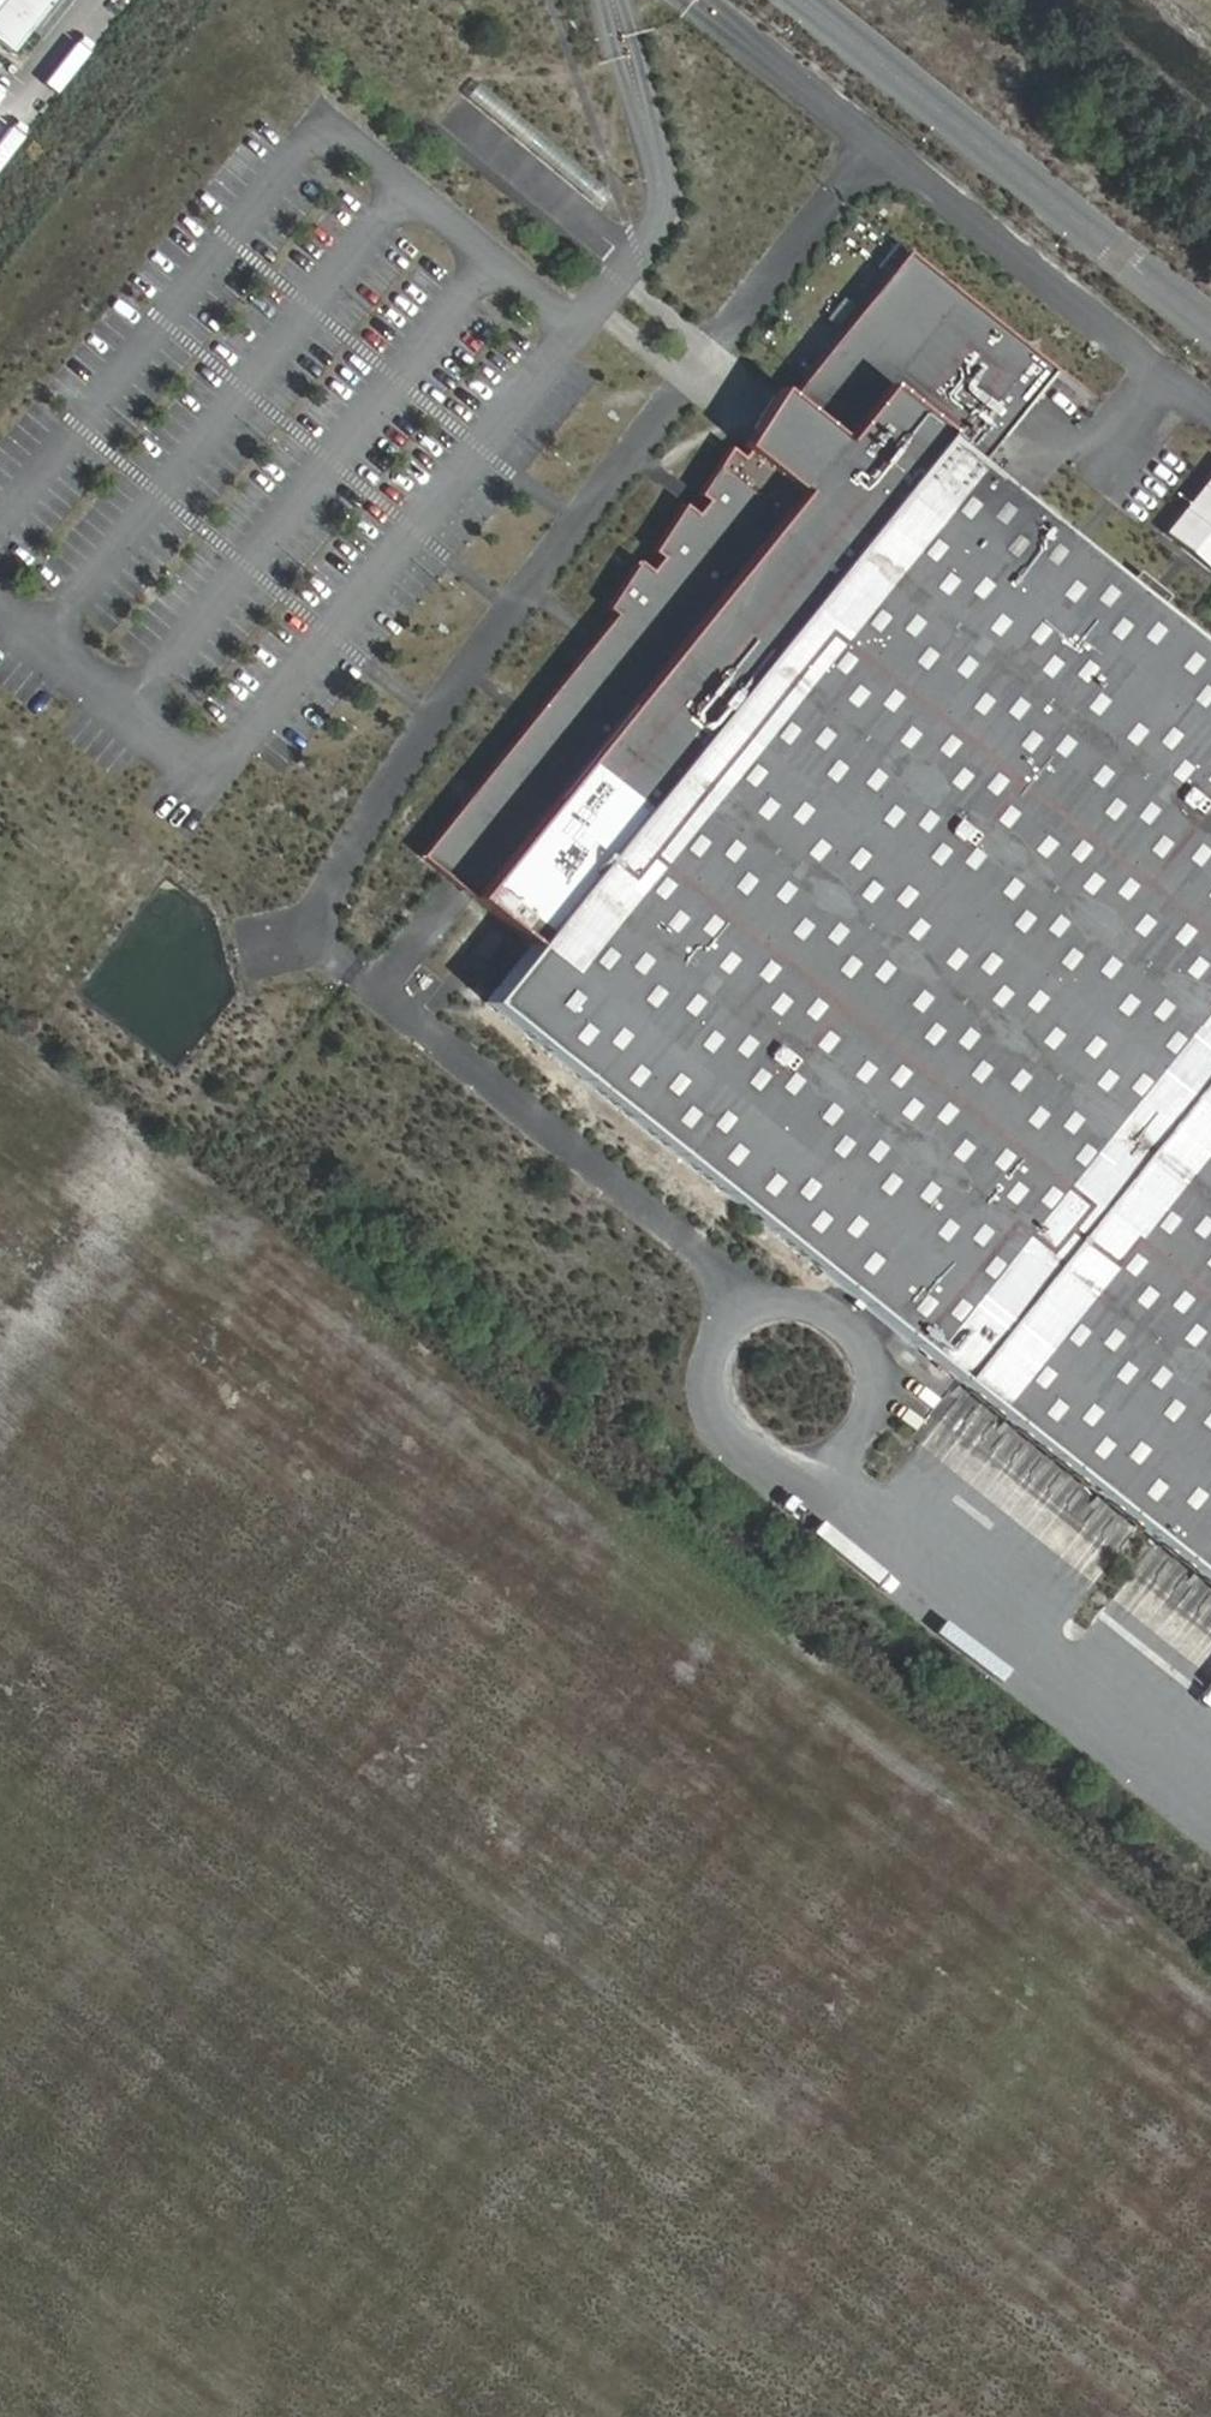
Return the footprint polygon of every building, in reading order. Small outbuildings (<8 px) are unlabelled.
[(22,51),(59,0),(0,0),(0,35),(22,51)] [(968,474),(1049,369),(901,245),(773,403),(762,417),(753,429),(698,499),(593,631),(528,713),(413,858),(455,895),(509,943),(461,996),(951,1389),(1210,1597),(1210,665),(968,474)]
